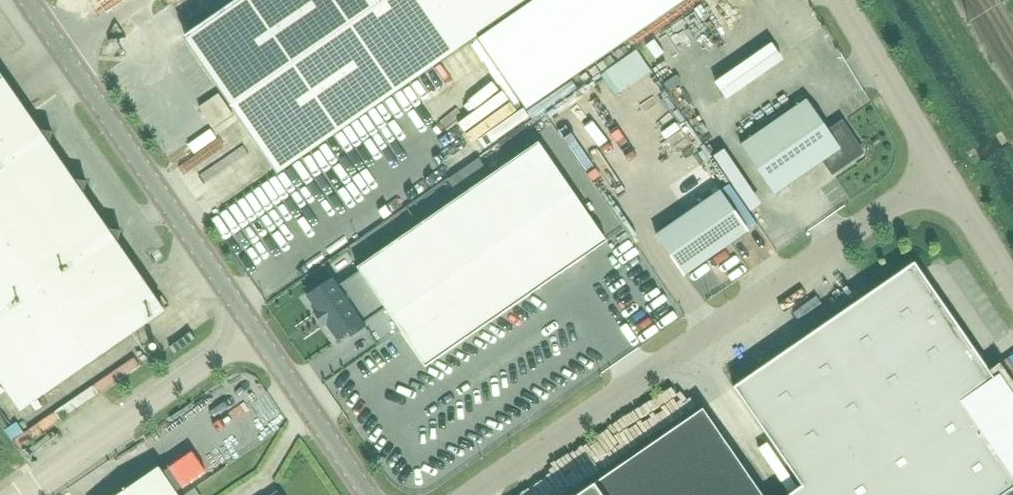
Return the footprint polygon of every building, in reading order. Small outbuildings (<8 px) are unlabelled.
[(277,174),(474,38),(523,110),(684,0),(159,0),(277,174)] [(612,95),(644,72),(630,52),(598,75),(612,95)] [(23,414),(167,315),(121,248),(123,235),(109,232),(86,199),(89,185),(75,182),(52,149),(54,135),(41,133),(0,74),(0,381),(23,414)] [(828,131),(806,99),(740,145),(775,194),(823,160),(832,174),(863,153),(842,122),(828,131)] [(425,366),(607,242),(539,143),(357,267),(360,271),(379,299),(425,366)] [(248,190),(262,179),(252,166),(238,177),(248,190)] [(684,276),(748,231),(720,191),(656,235),(684,276)] [(998,376),(994,378),(914,263),(734,387),(802,486),(789,494),(1012,494),(1012,398),(998,376)] [(379,299),(360,271),(338,285),(333,279),(307,297),(317,311),(315,312),(325,326),(326,324),(336,339),(347,331),(350,336),(365,325),(357,313),(379,299)] [(577,494),(762,494),(703,408),(577,494)] [(118,494),(178,494),(159,467),(118,494)]
